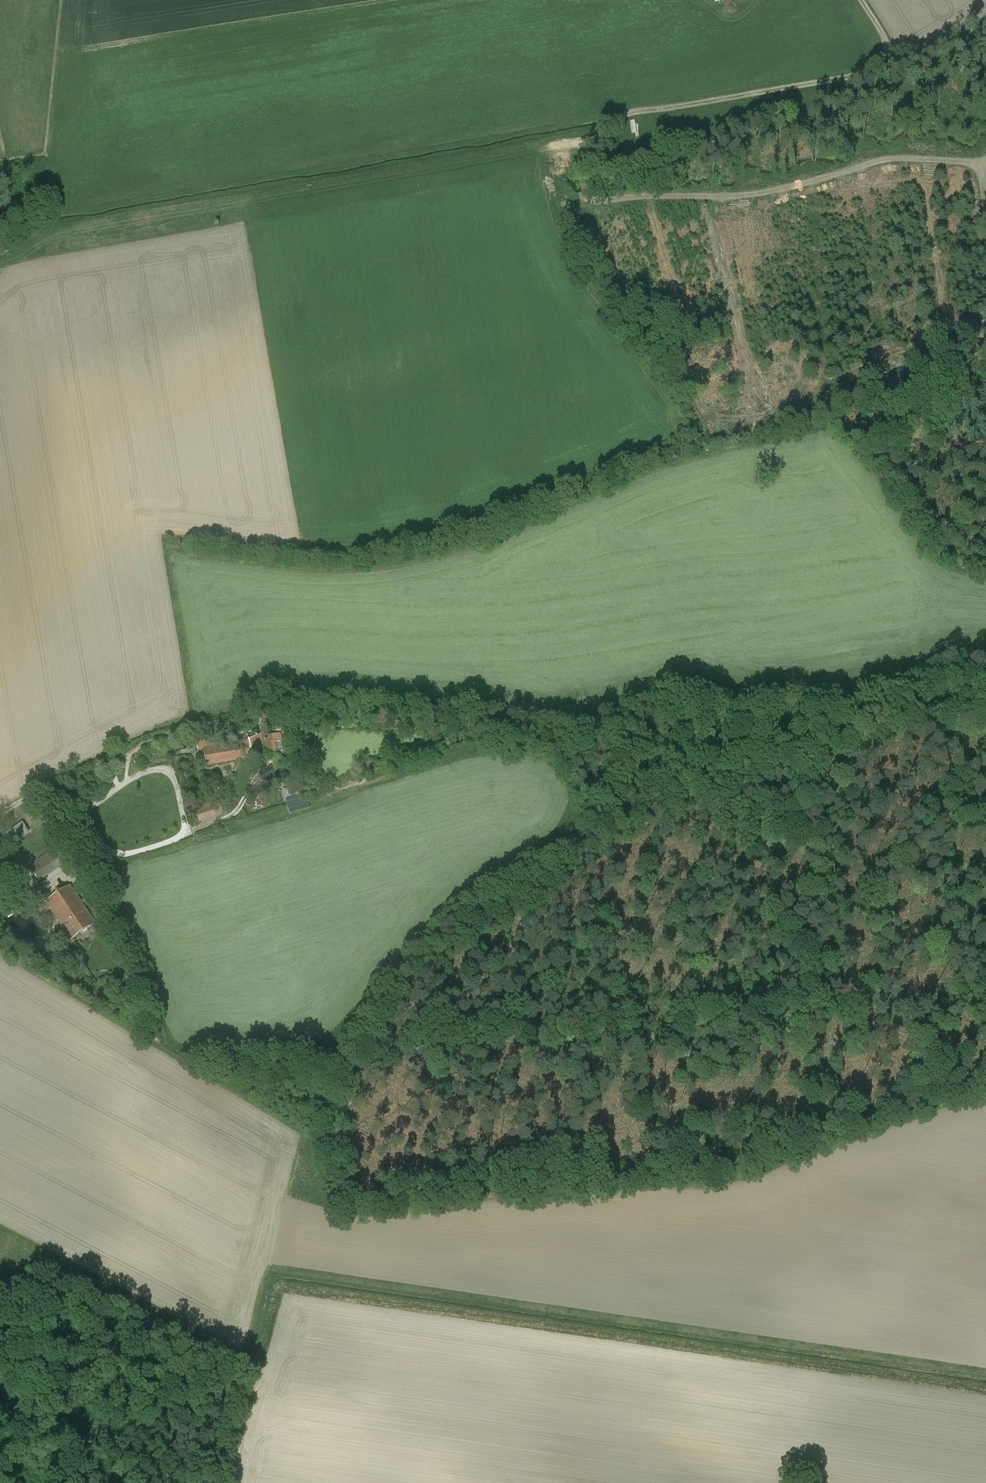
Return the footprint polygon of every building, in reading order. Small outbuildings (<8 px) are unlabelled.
[(260,708),(256,709),(257,712),(260,711),(262,720),(265,720),(265,718),(277,716),(275,708),(260,711),(260,708)] [(280,733),(249,739),(250,740),(253,757),(277,753),(277,752),(282,751),(280,741),(281,741),(280,733)] [(250,740),(242,742),(245,759),(253,757),(250,740)] [(207,747),(204,747),(207,765),(245,759),(242,742),(242,741),(213,746),(207,747)] [(132,744),(125,752),(129,756),(136,748),(132,744)] [(218,802),(201,807),(205,819),(222,813),(218,802)] [(201,807),(196,809),(200,820),(205,819),(201,807)] [(23,822),(7,834),(12,842),(29,831),(23,822)] [(63,844),(29,867),(39,880),(72,858),(63,844)] [(70,886),(47,901),(72,939),(95,924),(70,886)]
